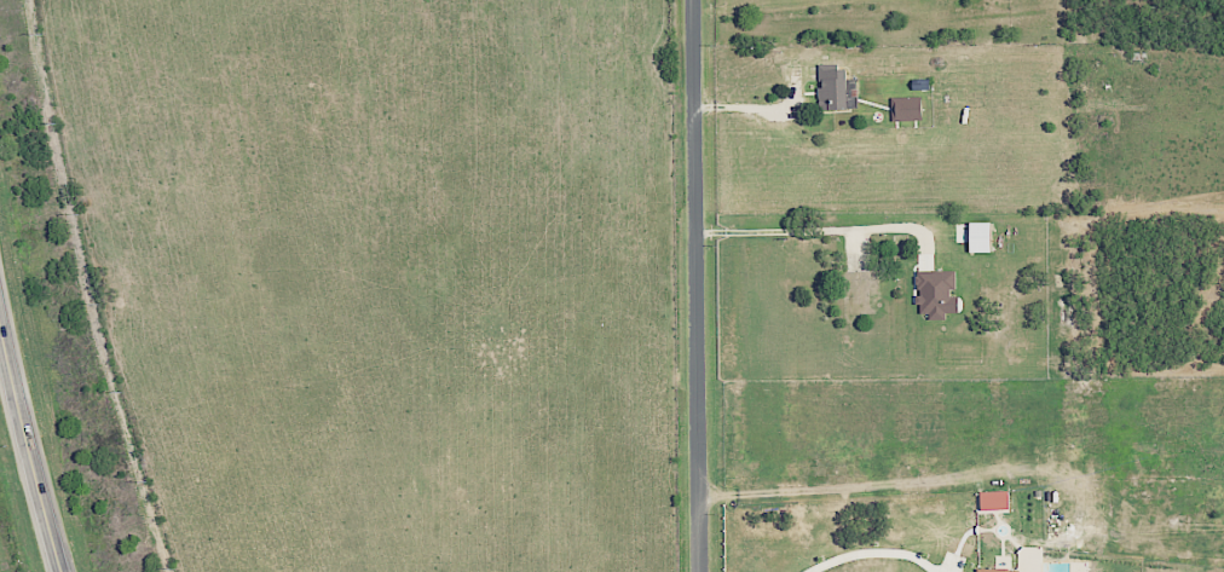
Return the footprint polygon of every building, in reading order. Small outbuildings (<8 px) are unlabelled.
[(853,67),(823,67),(824,88),(821,88),(822,110),(853,110),(853,67)] [(896,121),(928,120),(927,97),(895,97),(896,121)] [(996,252),(996,223),(975,223),(975,253),(996,252)] [(921,272),(921,317),(963,316),(963,297),(958,297),(958,271),(921,272)]
